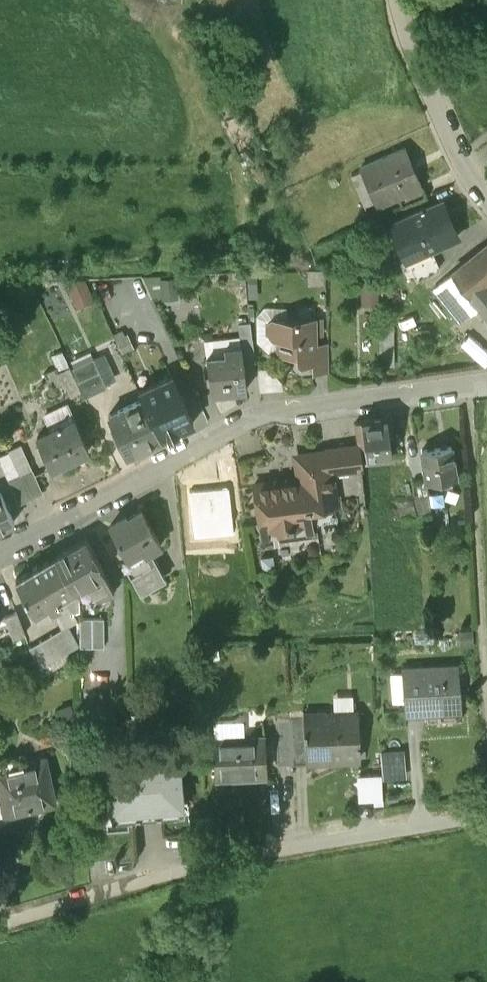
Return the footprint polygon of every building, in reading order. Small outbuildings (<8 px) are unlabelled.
[(405,144),(361,164),(378,201),(422,181),(405,144)] [(442,197),(391,220),(407,255),(430,244),(457,232),(442,197)] [(486,280),(486,279),(486,242),(432,286),(460,319),(479,304),(486,313),(486,282),(486,280)] [(430,244),(407,255),(417,277),(436,268),(440,265),(430,244)] [(383,299),(381,276),(362,277),(364,300),(383,299)] [(314,314),(272,315),(269,318),(269,333),(272,336),(278,336),(278,347),(281,350),(297,350),(297,356),(300,359),(314,359),(314,340),(315,340),(314,314)] [(388,357),(397,356),(396,324),(386,325),(388,357)] [(465,340),(486,355),(486,339),(473,329),(465,340)] [(252,336),(240,337),(240,345),(242,360),(255,359),(252,336)] [(240,345),(224,347),(224,354),(206,356),(210,390),(245,386),(242,360),(240,345)] [(95,357),(72,368),(86,397),(108,386),(95,357)] [(265,364),(266,385),(284,384),(283,372),(275,372),(275,364),(265,364)] [(194,421),(172,372),(138,387),(143,398),(160,436),(194,421)] [(143,398),(109,413),(126,451),(160,436),(143,398)] [(386,413),(355,418),(358,439),(359,439),(361,454),(385,450),(391,449),(386,413)] [(73,417),(36,435),(50,466),(87,448),(73,417)] [(358,439),(324,444),(325,448),(326,448),(329,468),(362,463),(361,454),(359,439),(358,439)] [(451,441),(421,445),(425,476),(455,472),(451,441)] [(298,475),(252,483),(255,504),(258,504),(260,516),(273,514),(275,522),(308,516),(306,501),(333,497),(329,468),(326,448),(325,448),(295,453),(298,475)] [(385,450),(362,454),(363,466),(387,463),(385,450)] [(40,490),(32,468),(18,474),(27,495),(40,490)] [(228,486),(189,490),(194,535),(233,531),(228,486)] [(0,489),(0,524),(14,518),(1,489),(0,489)] [(161,541),(141,506),(127,514),(126,512),(110,521),(127,552),(122,555),(135,579),(155,568),(145,549),(150,547),(161,541)] [(86,535),(54,552),(73,584),(86,577),(96,595),(113,586),(103,567),(104,567),(86,535)] [(160,565),(150,547),(145,549),(155,568),(160,565)] [(54,552),(15,575),(33,607),(46,599),(50,606),(53,604),(62,599),(58,593),(73,584),(54,552)] [(73,584),(58,593),(62,599),(53,604),(60,616),(32,632),(41,651),(76,632),(69,620),(79,614),(79,596),(73,584)] [(104,615),(79,616),(80,644),(104,643),(104,615)] [(457,664),(402,668),(405,712),(427,711),(427,704),(460,702),(457,664)] [(358,712),(304,715),(306,762),(306,764),(333,763),(333,759),(360,758),(358,712)] [(304,719),(290,720),(292,764),(294,764),(294,763),(306,762),(304,719)] [(290,720),(275,720),(277,765),(292,764),(290,720)] [(264,736),(213,739),(214,775),(266,773),(264,736)] [(384,751),(385,776),(410,775),(409,750),(384,751)] [(0,767),(0,812),(6,813),(6,814),(8,813),(7,807),(51,796),(46,779),(51,778),(45,752),(12,759),(13,764),(0,767)] [(179,755),(126,760),(127,777),(147,776),(150,819),(184,816),(179,755)] [(132,835),(99,844),(103,859),(116,856),(118,861),(138,855),(132,835)]
